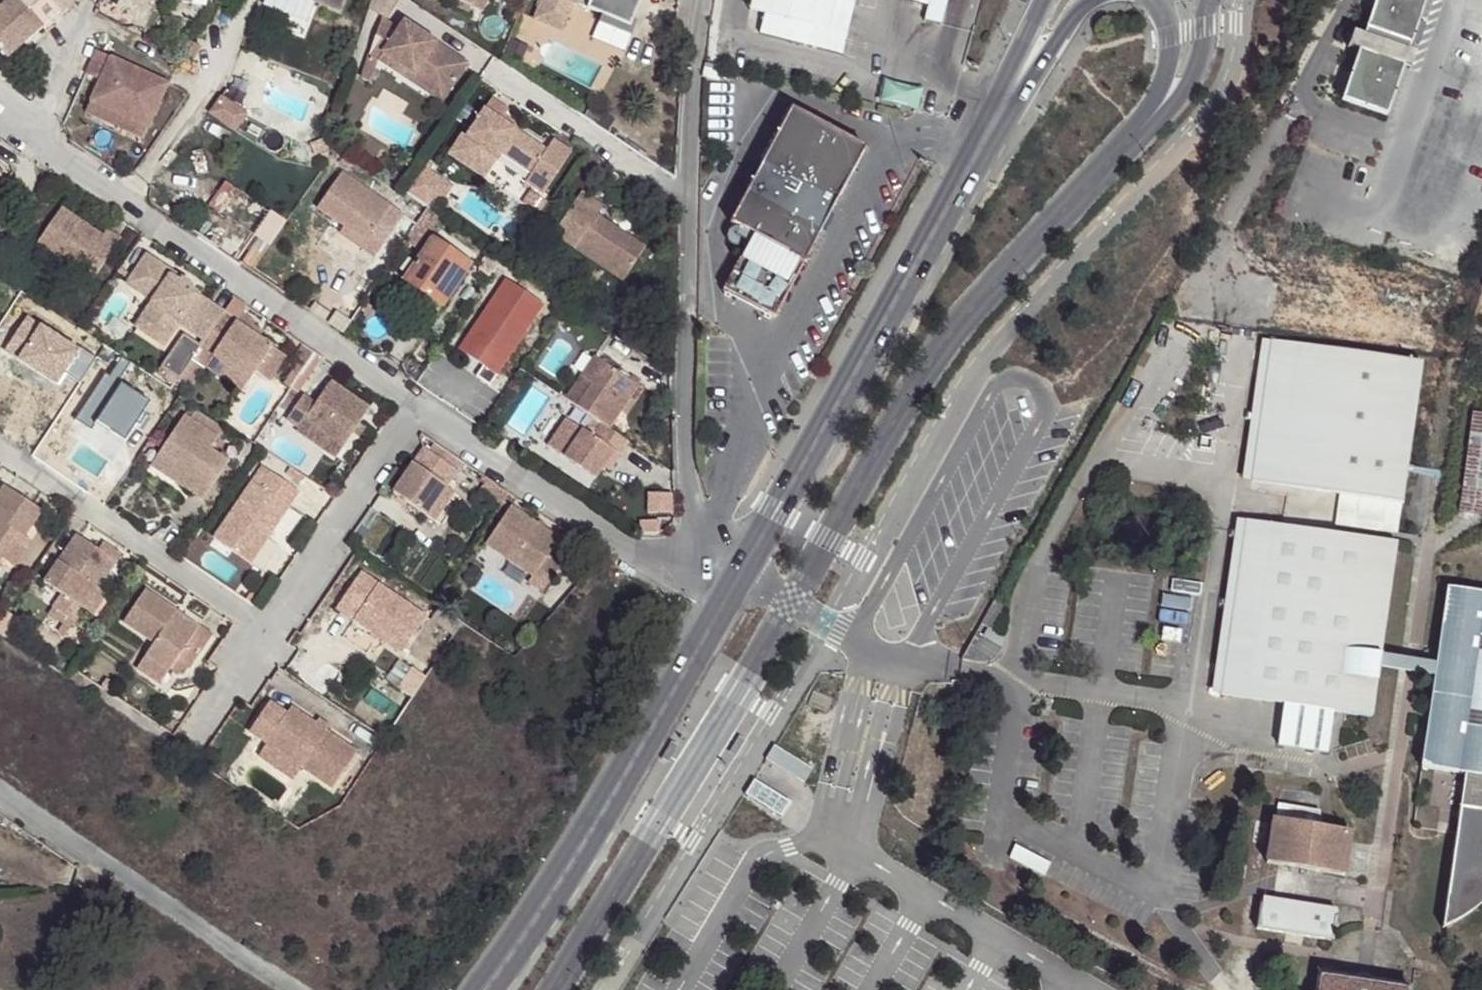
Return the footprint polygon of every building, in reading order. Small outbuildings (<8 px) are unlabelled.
[(44,29),(18,0),(0,0),(0,49),(9,59),(44,29)] [(60,14),(47,0),(18,0),(44,29),(60,14)] [(60,14),(77,0),(47,0),(60,14)] [(302,4),(291,0),(267,0),(299,12),(302,4)] [(302,4),(303,0),(341,15),(347,0),(291,0),(302,4)] [(474,13),(480,0),(445,0),(474,13)] [(474,13),(484,17),(492,0),(480,0),(474,13)] [(534,19),(561,30),(572,4),(599,15),(606,0),(542,0),(534,19)] [(599,15),(614,22),(611,30),(643,43),(649,29),(644,27),(655,0),(606,0),(599,15)] [(763,15),(767,0),(751,0),(749,11),(763,15)] [(763,15),(758,34),(835,53),(839,34),(845,35),(847,27),(842,25),(847,4),(852,6),(854,0),(767,0),(763,15)] [(1366,29),(1387,36),(1381,57),(1360,49),(1343,100),(1387,115),(1404,65),(1415,31),(1426,0),(1376,0),(1366,29)] [(847,27),(852,6),(847,4),(842,25),(847,27)] [(416,72),(446,93),(466,65),(402,22),(397,30),(379,18),(368,55),(376,60),(378,61),(383,56),(414,76),(416,72)] [(1387,36),(1366,29),(1364,36),(1354,32),(1349,46),(1360,49),(1381,57),(1387,36)] [(1422,34),(1415,31),(1404,65),(1411,68),(1422,34)] [(839,34),(835,53),(847,49),(845,35),(839,34)] [(370,85),(376,60),(368,55),(361,80),(370,85)] [(105,56),(94,80),(108,86),(119,63),(105,56)] [(439,103),(446,93),(416,72),(414,76),(383,56),(378,61),(439,103)] [(108,86),(99,107),(156,133),(176,89),(119,63),(108,86)] [(585,107),(590,97),(587,94),(581,104),(585,107)] [(500,123),(503,118),(508,112),(491,101),(466,139),(462,136),(449,156),(485,180),(501,155),(531,175),(525,184),(544,197),(571,154),(554,141),(546,153),(514,132),(500,123)] [(220,119),(243,135),(253,120),(231,104),(220,119)] [(868,144),(794,106),(735,221),(757,233),(728,288),(781,315),(868,144)] [(99,107),(94,118),(151,144),(156,133),(99,107)] [(517,128),(503,118),(500,123),(514,132),(517,128)] [(327,137),(313,142),(317,152),(331,146),(327,137)] [(429,168),(424,165),(414,179),(420,182),(429,168)] [(414,179),(407,190),(432,208),(439,197),(447,197),(455,185),(429,168),(420,182),(414,179)] [(343,171),(319,206),(346,226),(367,241),(363,246),(376,255),(395,229),(381,219),(392,204),(343,171)] [(605,202),(584,187),(556,231),(626,277),(647,243),(599,211),(605,202)] [(541,201),(530,194),(524,205),(534,212),(541,201)] [(64,266),(96,287),(126,243),(112,233),(108,240),(67,210),(39,249),(64,266)] [(346,226),(342,231),(363,246),(367,241),(346,226)] [(444,302),(471,260),(437,237),(423,257),(415,268),(410,266),(405,274),(444,302)] [(199,336),(213,345),(231,319),(197,296),(200,292),(188,284),(183,292),(175,287),(181,279),(154,261),(135,289),(160,307),(149,322),(178,342),(187,328),(191,322),(203,331),(199,336)] [(88,299),(96,287),(64,266),(56,276),(88,299)] [(508,278),(462,348),(476,358),(484,347),(494,354),(487,365),(480,376),(493,385),(547,303),(508,278)] [(183,292),(188,284),(181,279),(175,287),(183,292)] [(1280,283),(1273,322),(1426,343),(1432,305),(1280,283)] [(242,327),(231,319),(213,345),(212,347),(224,355),(220,361),(225,363),(256,385),(261,376),(275,385),(291,360),(266,343),(255,336),(258,331),(260,327),(248,319),(242,327)] [(178,342),(149,322),(142,332),(171,352),(178,342)] [(187,328),(199,336),(203,331),(191,322),(187,328)] [(110,362),(66,331),(59,339),(104,371),(110,362)] [(269,339),(258,331),(255,336),(266,343),(269,339)] [(1398,534),(1400,516),(1423,362),(1271,341),(1251,480),(1340,493),(1358,497),(1357,509),(1338,506),(1336,525),(1398,534)] [(224,355),(212,347),(201,364),(213,372),(218,375),(225,363),(220,361),(224,355)] [(298,390),(321,355),(309,347),(296,368),(300,371),(291,385),(298,390)] [(484,347),(476,358),(487,365),(494,354),(484,347)] [(328,360),(321,355),(298,390),(296,391),(303,396),(328,360)] [(601,421),(612,428),(619,432),(630,415),(648,389),(639,383),(603,358),(589,379),(601,387),(586,410),(601,421)] [(248,396),(256,385),(225,363),(218,375),(248,396)] [(586,410),(601,387),(589,379),(574,402),(586,410)] [(311,426),(349,452),(376,413),(337,386),(322,409),(308,400),(292,424),(306,434),(311,426)] [(637,419),(654,392),(648,389),(630,415),(637,419)] [(303,396),(296,391),(285,407),(292,413),(303,396)] [(231,432),(198,411),(193,418),(226,440),(231,432)] [(1481,516),(1481,413),(1476,413),(1461,512),(1481,516)] [(176,480),(212,503),(238,464),(219,452),(226,440),(193,418),(168,454),(185,465),(176,480)] [(612,428),(601,421),(592,434),(603,442),(612,428)] [(342,464),(349,452),(311,426),(306,434),(303,438),(342,464)] [(619,432),(612,428),(603,442),(592,434),(574,461),(605,482),(613,470),(623,455),(629,459),(639,446),(619,432)] [(464,472),(431,450),(400,496),(433,519),(464,472)] [(168,454),(159,469),(176,480),(185,465),(168,454)] [(620,474),(629,459),(623,455),(613,470),(620,474)] [(310,478),(298,470),(294,476),(306,484),(310,478)] [(306,494),(270,471),(222,542),(258,567),(306,494)] [(488,494),(509,508),(517,496),(496,482),(488,494)] [(28,541),(45,515),(9,490),(0,502),(0,569),(5,562),(23,537),(28,541)] [(1340,493),(1338,506),(1357,509),(1358,497),(1340,493)] [(664,515),(680,516),(681,498),(665,498),(664,515)] [(566,541),(519,509),(493,546),(540,579),(536,585),(550,594),(567,567),(554,558),(566,541)] [(1244,523),(1221,693),(1284,702),(1332,709),(1371,715),(1378,668),(1394,545),(1244,523)] [(35,546),(28,541),(23,537),(5,562),(17,571),(35,546)] [(88,613),(103,592),(122,565),(105,554),(82,538),(49,586),(65,599),(58,611),(79,626),(88,613)] [(126,558),(110,546),(105,554),(122,565),(126,558)] [(408,655),(433,618),(369,575),(343,612),(360,623),(385,640),(408,655)] [(1419,769),(1462,775),(1440,929),(1459,920),(1476,909),(1481,903),(1481,594),(1445,589),(1419,769)] [(111,597),(103,592),(88,613),(96,619),(111,597)] [(174,626),(178,620),(182,614),(151,593),(130,624),(161,647),(152,661),(175,677),(177,674),(184,679),(186,677),(189,679),(195,669),(197,671),(218,640),(205,630),(201,636),(184,624),(180,630),(174,626)] [(458,616),(447,608),(439,621),(450,628),(458,616)] [(184,624),(178,620),(174,626),(180,630),(184,624)] [(385,640),(360,623),(349,639),(374,656),(385,640)] [(989,663),(999,655),(996,653),(988,660),(984,661),(967,658),(967,662),(984,664),(989,663)] [(175,677),(152,661),(144,673),(167,688),(175,677)] [(311,684),(327,696),(332,688),(316,677),(311,684)] [(1332,709),(1284,702),(1278,743),(1327,750),(1332,709)] [(337,789),(362,753),(331,732),(321,725),(296,708),(291,715),(274,703),(255,732),(274,745),(308,768),(337,789)] [(335,727),(324,720),(321,725),(331,732),(335,727)] [(814,767),(776,743),(767,757),(805,781),(814,767)] [(308,768),(274,745),(265,757),(299,781),(308,768)] [(791,799),(756,777),(746,793),(781,814),(791,799)] [(1281,806),(1278,821),(1322,828),(1322,812),(1281,806)] [(1322,828),(1278,821),(1277,820),(1269,866),(1345,879),(1352,833),(1322,828)] [(1042,877),(1049,864),(1015,847),(1008,860),(1042,877)] [(1338,912),(1267,901),(1265,908),(1263,907),(1259,931),(1335,943),(1341,918),(1337,918),(1338,912)] [(1375,986),(1375,980),(1373,980),(1372,977),(1369,974),(1362,973),(1356,974),(1352,977),(1350,982),(1327,979),(1326,989),(1399,989),(1375,986)]
